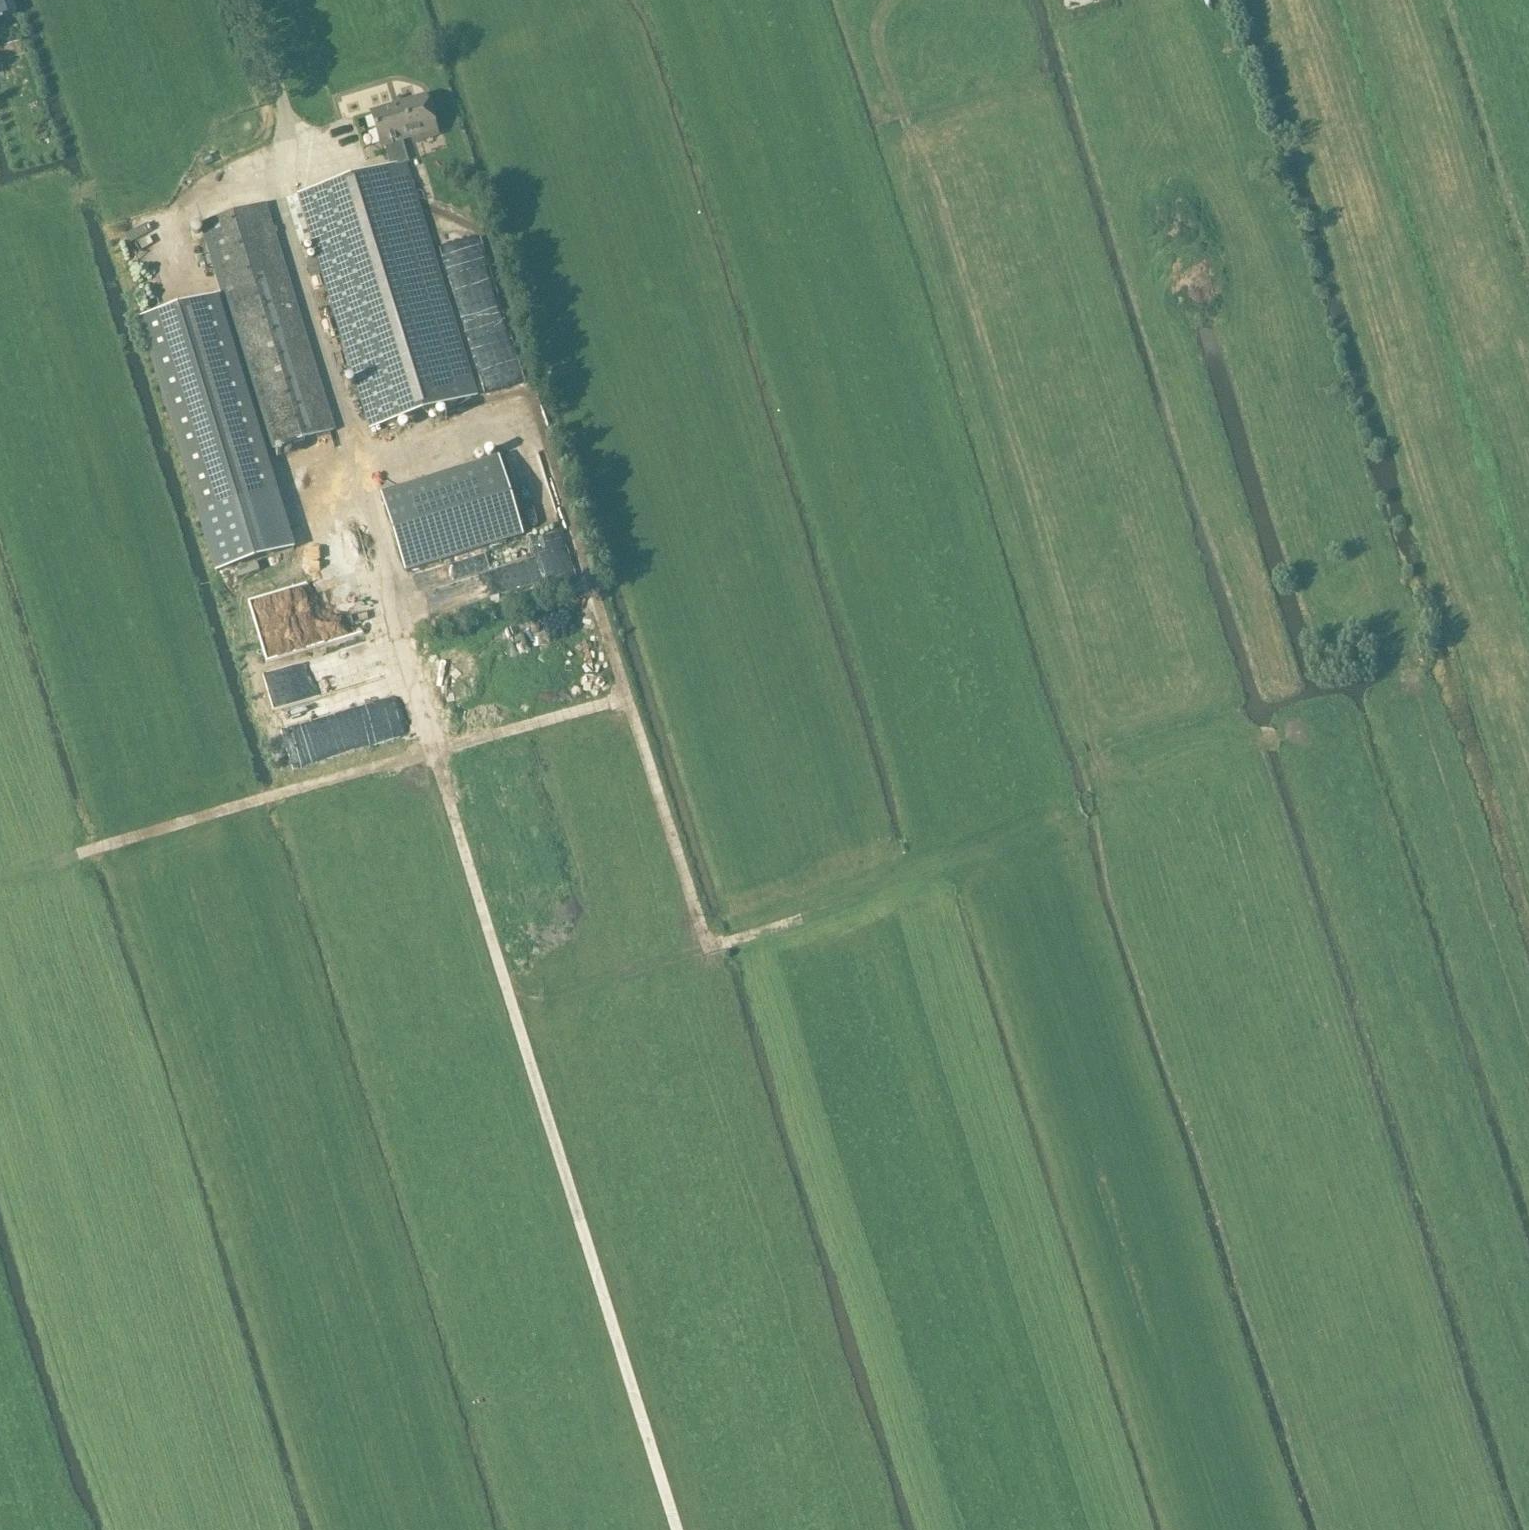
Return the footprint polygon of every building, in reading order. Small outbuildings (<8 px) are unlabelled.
[(18,14),(14,0),(0,0),(0,19),(18,14)] [(427,97),(402,105),(412,138),(413,143),(438,135),(427,97)] [(402,105),(371,114),(371,115),(382,149),(412,138),(402,105)] [(403,142),(384,148),(385,148),(390,167),(299,195),(371,428),(477,396),(404,163),(409,161),(403,142)] [(273,450),(334,431),(265,205),(204,224),(273,450)] [(221,295),(142,317),(201,512),(280,487),(221,295)] [(497,459),(415,484),(440,563),(521,538),(497,459)] [(440,563),(415,484),(381,495),(405,574),(440,563)]
